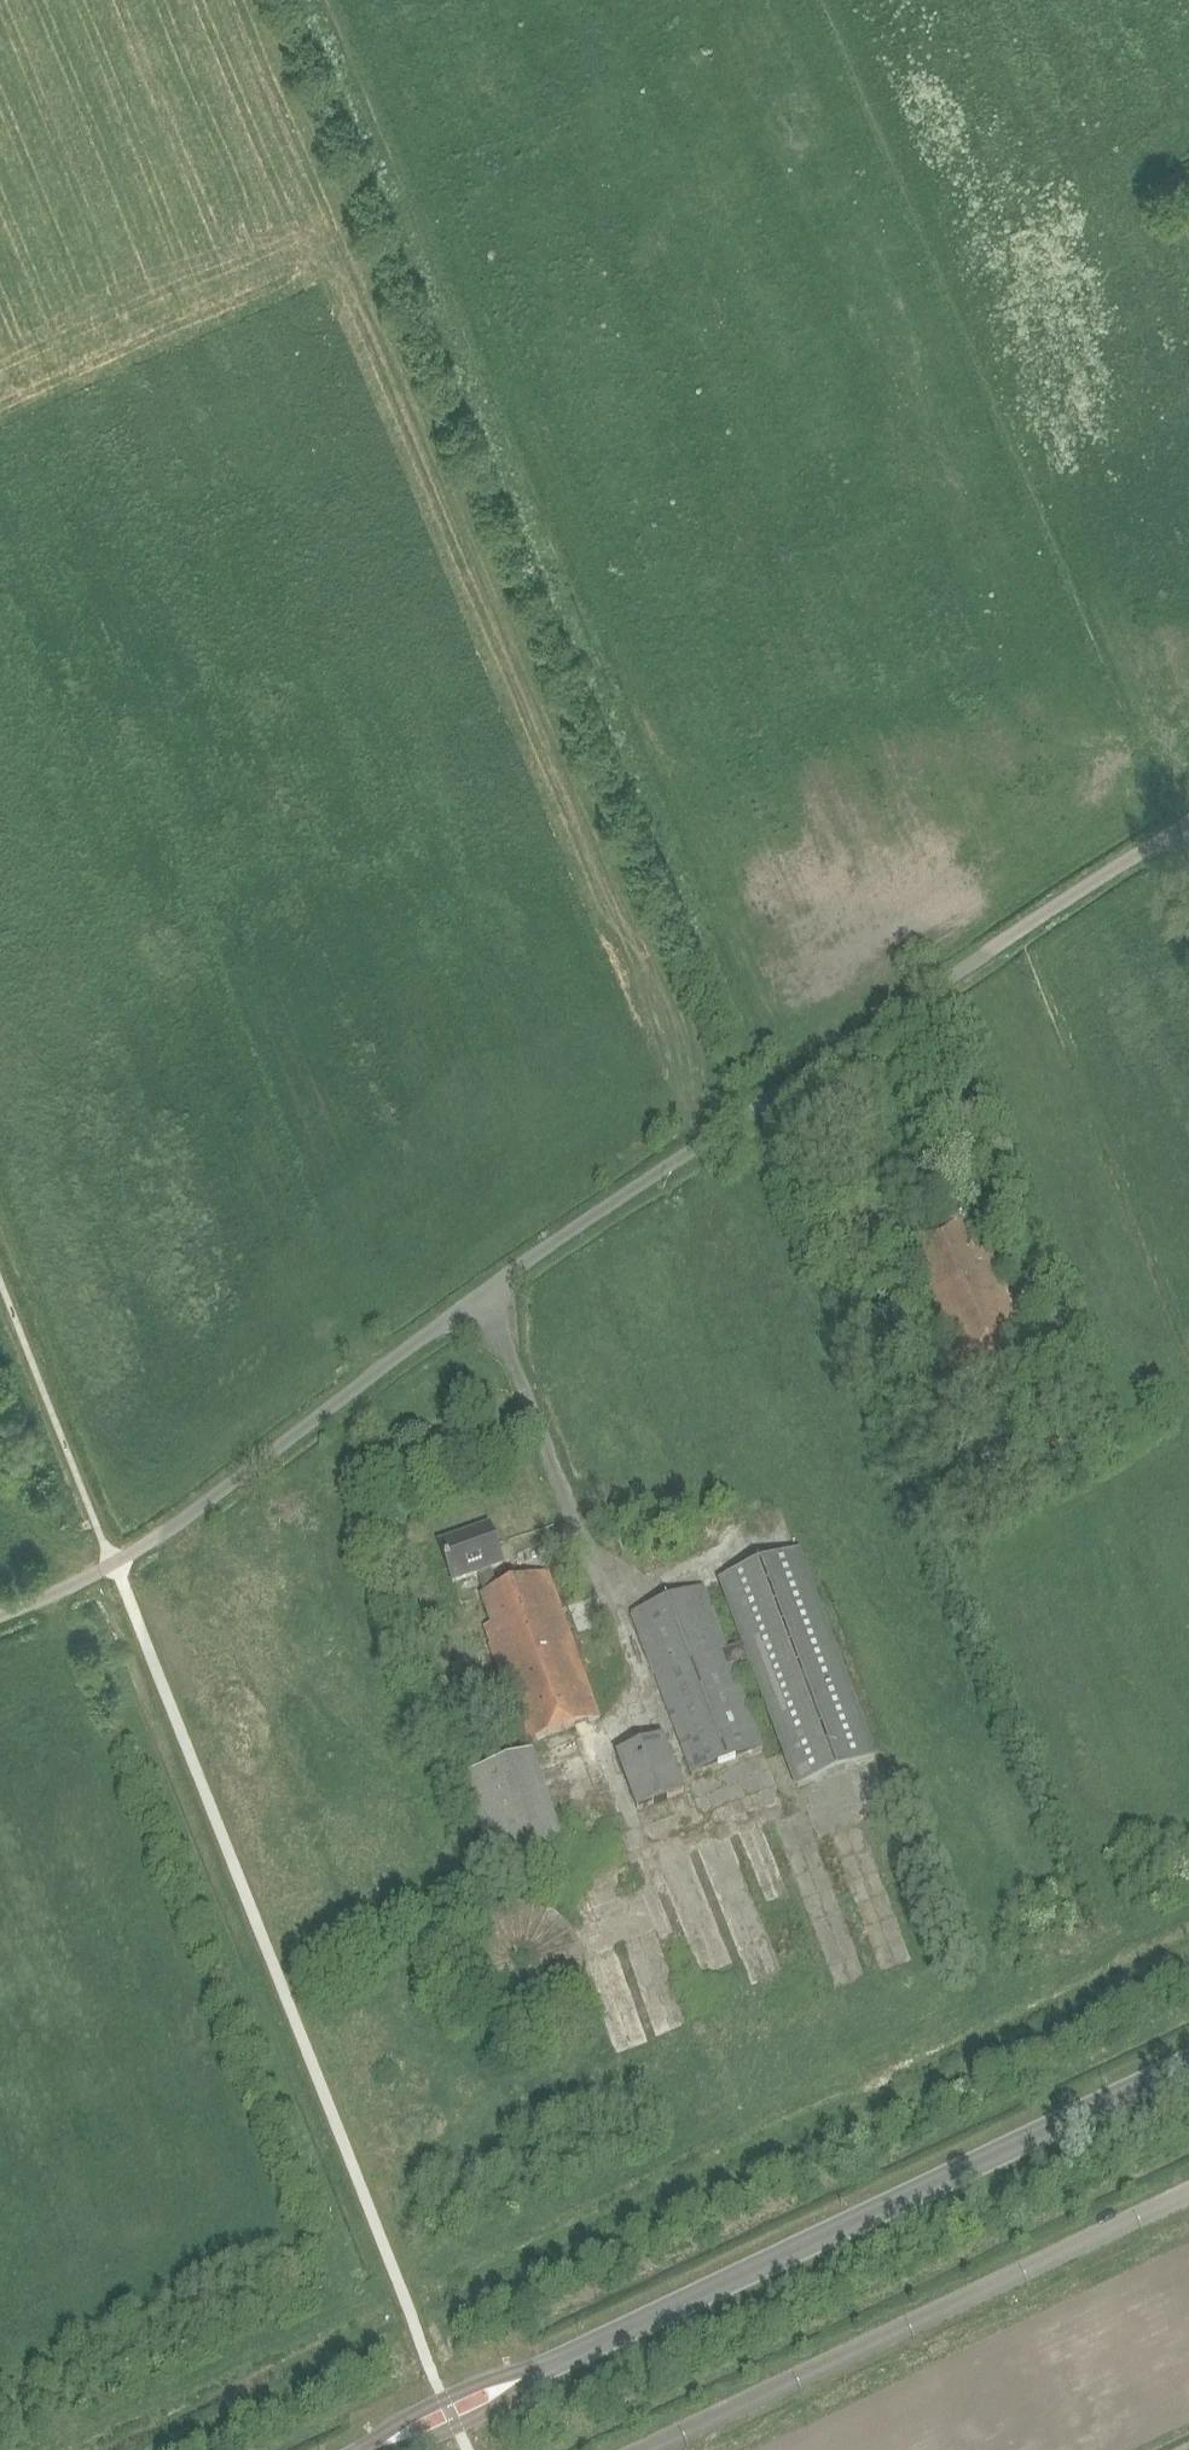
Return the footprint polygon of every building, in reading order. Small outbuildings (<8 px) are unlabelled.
[(955,1379),(1030,1346),(997,1271),(988,1267),(980,1250),(970,1254),(958,1228),(916,1246),(919,1254),(903,1261),(955,1379)] [(477,1575),(484,1596),(480,1598),(490,1627),(483,1630),(489,1647),(498,1672),(523,1744),(600,1717),(549,1573),(498,1591),(491,1571),(503,1566),(490,1527),(439,1545),(453,1584),(477,1575)] [(722,1651),(728,1667),(749,1659),(795,1787),(877,1757),(801,1549),(719,1579),(743,1644),(722,1651)] [(693,1778),(759,1754),(728,1667),(722,1651),(700,1592),(634,1616),(693,1778)] [(639,1812),(684,1795),(664,1741),(619,1757),(639,1812)] [(490,1867),(562,1845),(533,1752),(462,1774),(490,1867)]
